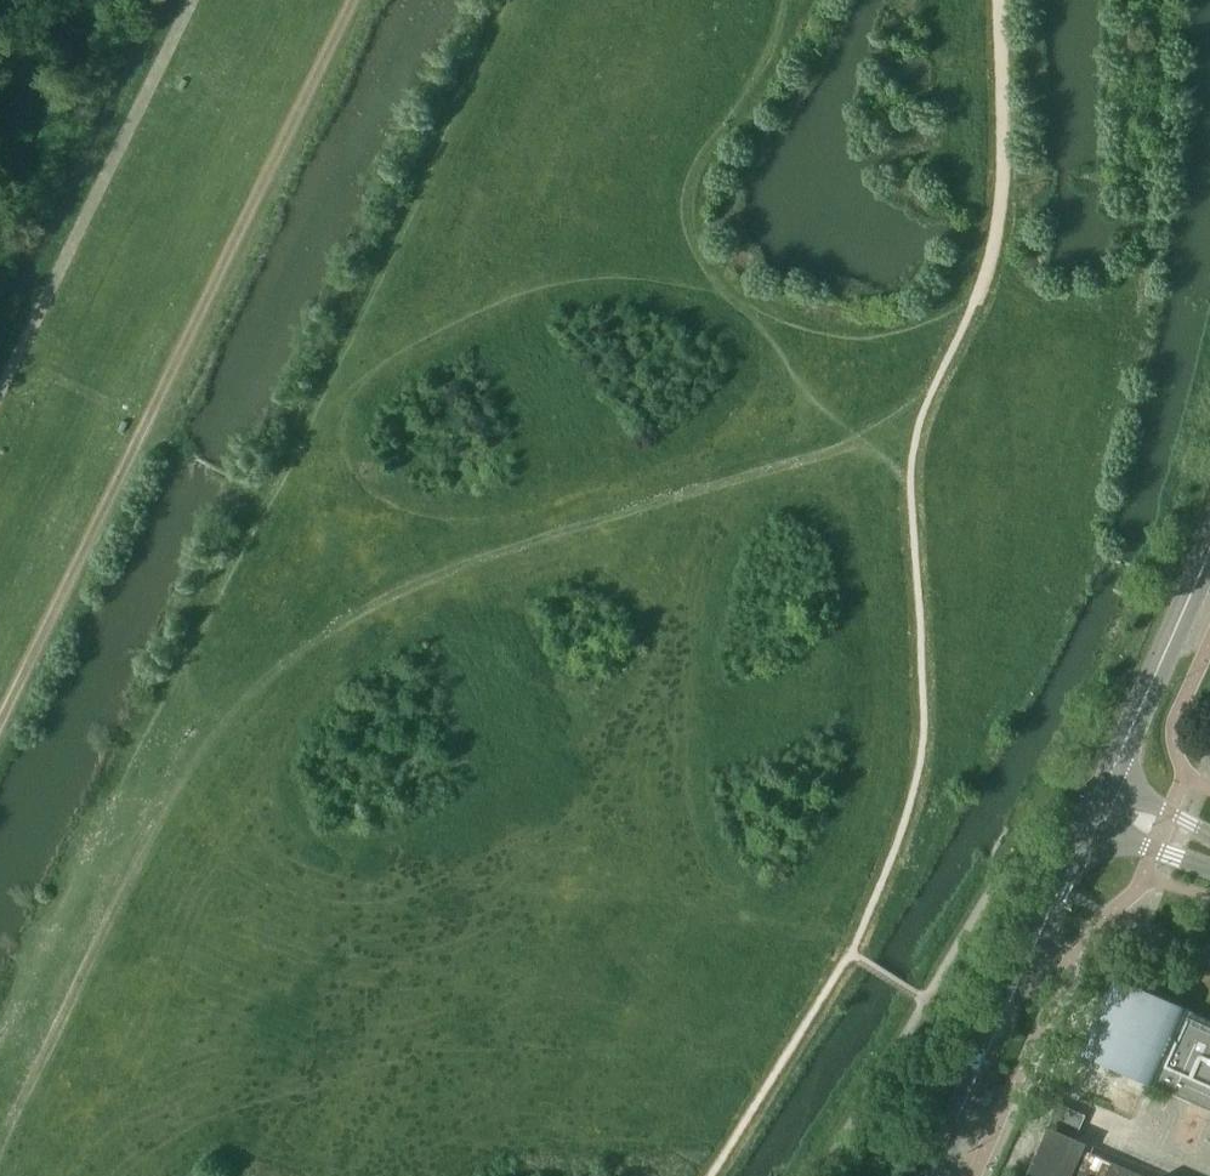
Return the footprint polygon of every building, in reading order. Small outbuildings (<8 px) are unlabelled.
[(1185,1008),(1156,995),(1149,992),(1143,989),(1114,976),(1101,1005),(1079,1053),(1145,1083),(1150,1085),(1151,1084),(1209,1111),(1209,1019),(1185,1008)] [(1074,1138),(1084,1116),(1057,1104),(1047,1126),(1074,1138)] [(1097,1155),(1096,1155),(1094,1159),(1080,1152),(1084,1143),(1074,1138),(1047,1126),(1025,1175),(1143,1175),(1097,1155)]
